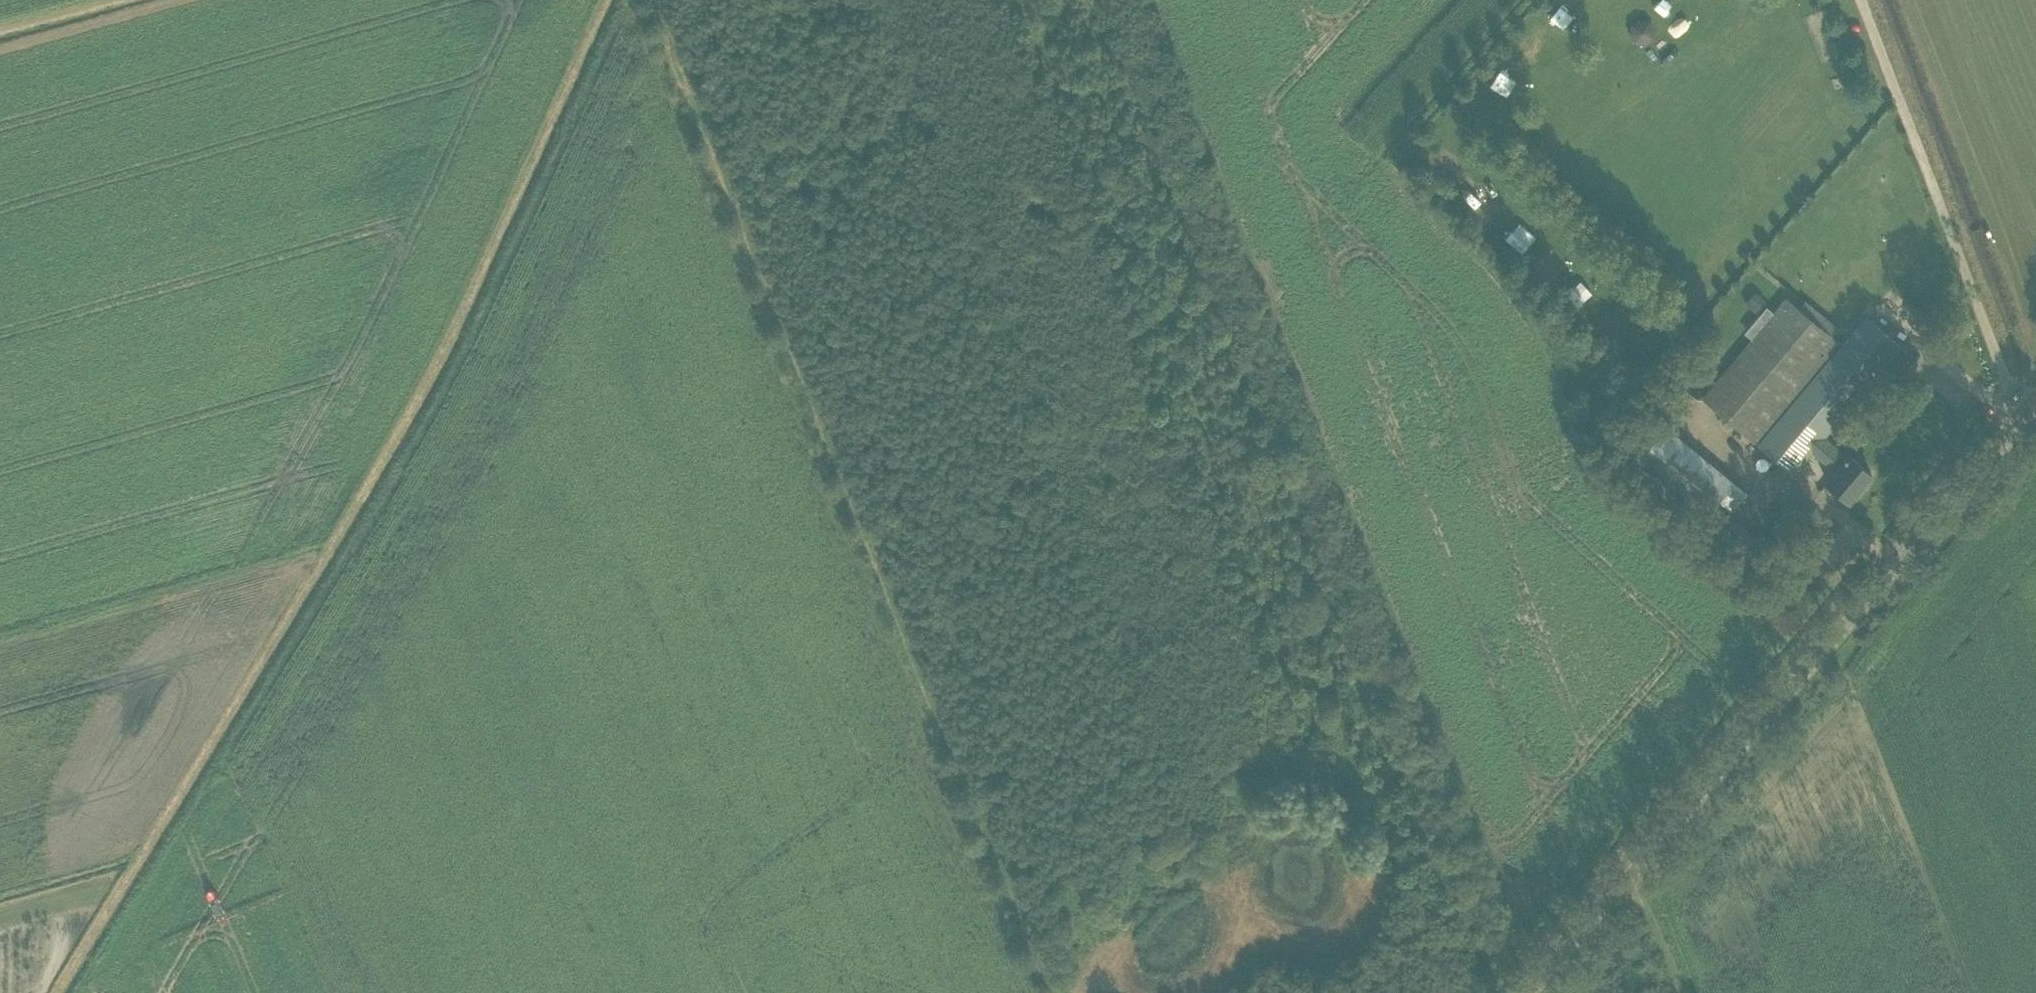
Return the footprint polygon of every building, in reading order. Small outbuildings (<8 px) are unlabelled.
[(1574,9),(1562,0),(1559,0),(1551,11),(1564,22),(1574,9)] [(1766,300),(1755,291),(1745,303),(1755,312),(1766,300)] [(1703,398),(1755,441),(1838,342),(1787,299),(1703,398)] [(1838,492),(1837,493),(1840,496),(1841,494),(1848,501),(1871,474),(1849,455),(1847,457),(1823,437),(1900,345),(1866,317),(1759,444),(1792,473),(1811,450),(1835,471),(1826,482),(1838,492)] [(1634,462),(1702,519),(1733,482),(1666,425),(1634,462)]
